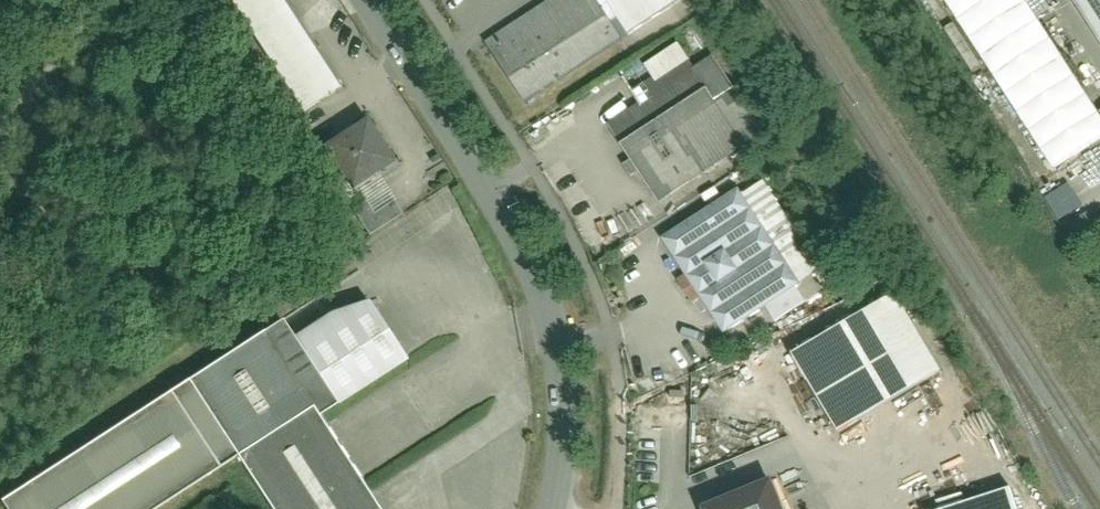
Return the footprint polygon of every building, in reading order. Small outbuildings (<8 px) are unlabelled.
[(284,0),(235,0),(304,109),(339,87),(284,0)] [(498,41),(539,106),(685,15),(675,0),(563,0),(498,41)] [(1025,0),(944,0),(1054,172),(1099,143),(1099,116),(1025,0)] [(1099,41),(1099,0),(1072,0),(1099,41)] [(711,61),(621,120),(670,193),(759,134),(711,61)] [(384,157),(359,114),(314,141),(339,183),(384,157)] [(1048,197),(1061,219),(1083,205),(1069,184),(1048,197)] [(369,234),(401,214),(385,188),(353,209),(369,234)] [(743,206),(736,196),(669,238),(726,328),(814,272),(763,193),(743,206)] [(5,500),(11,508),(154,508),(237,455),(272,508),(372,508),(310,415),(401,356),(360,294),(292,339),(280,321),(5,500)] [(894,299),(795,357),(836,427),(935,370),(894,299)] [(703,508),(779,508),(768,483),(703,508)] [(954,508),(1013,508),(1009,493),(954,508)]
